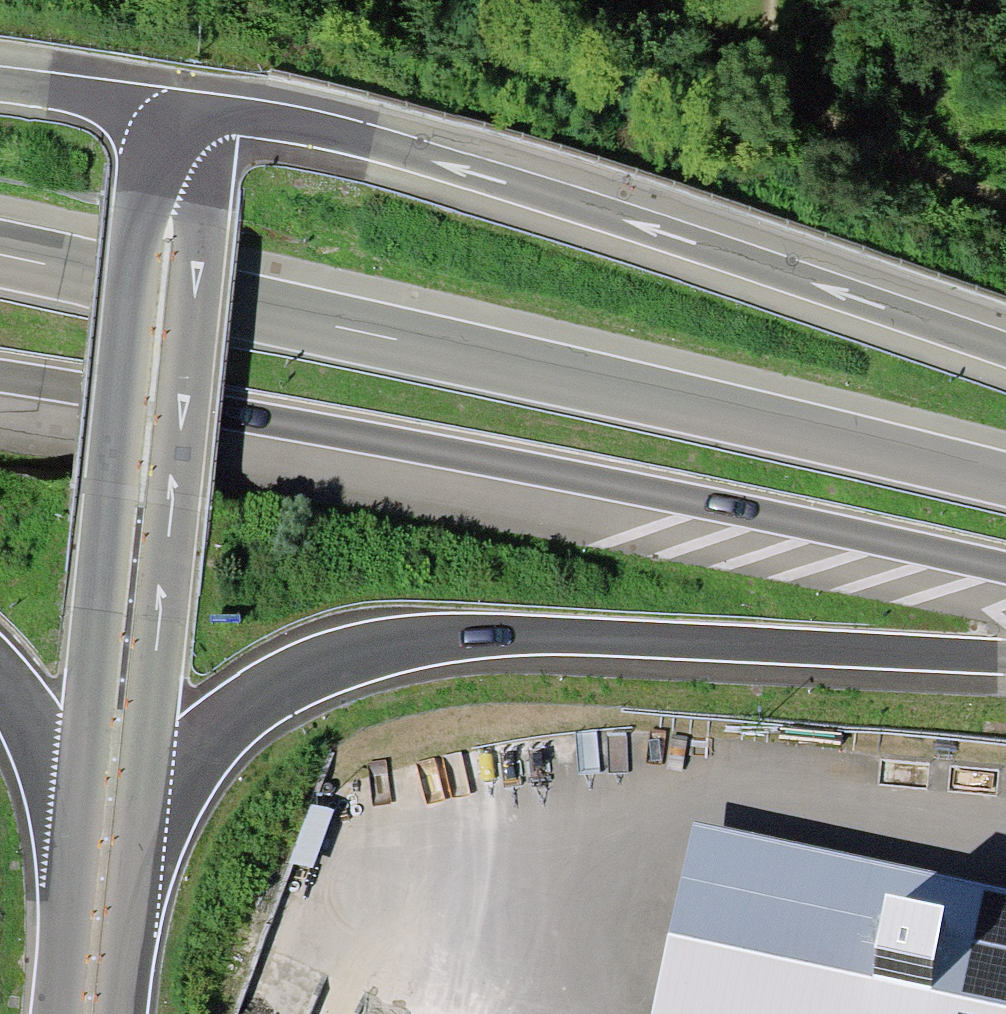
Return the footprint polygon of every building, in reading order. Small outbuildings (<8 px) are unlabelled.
[(687,840),(1005,909),(1005,890),(690,823),(687,840)] [(687,840),(650,1010),(671,1013),(1005,1013),(1005,909),(687,840)]
